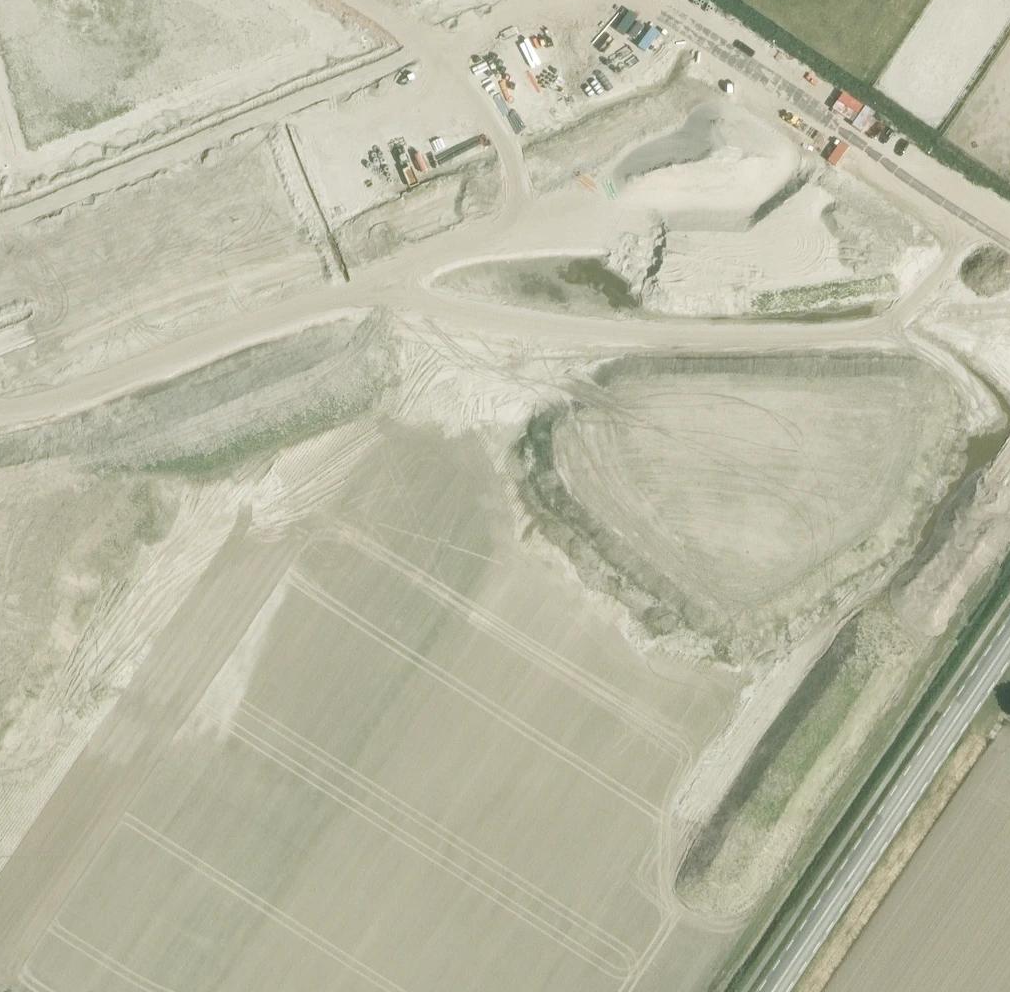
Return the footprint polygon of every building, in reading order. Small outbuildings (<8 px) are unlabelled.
[(236,130),(216,138),(230,170),(249,162),(236,130)] [(216,138),(198,145),(211,178),(230,170),(216,138)] [(198,145),(179,153),(192,185),(211,178),(198,145)] [(179,153),(160,161),(173,193),(192,185),(179,153)] [(48,206),(29,214),(42,246),(61,239),(48,206)] [(29,214),(10,222),(23,254),(42,246),(29,214)]
